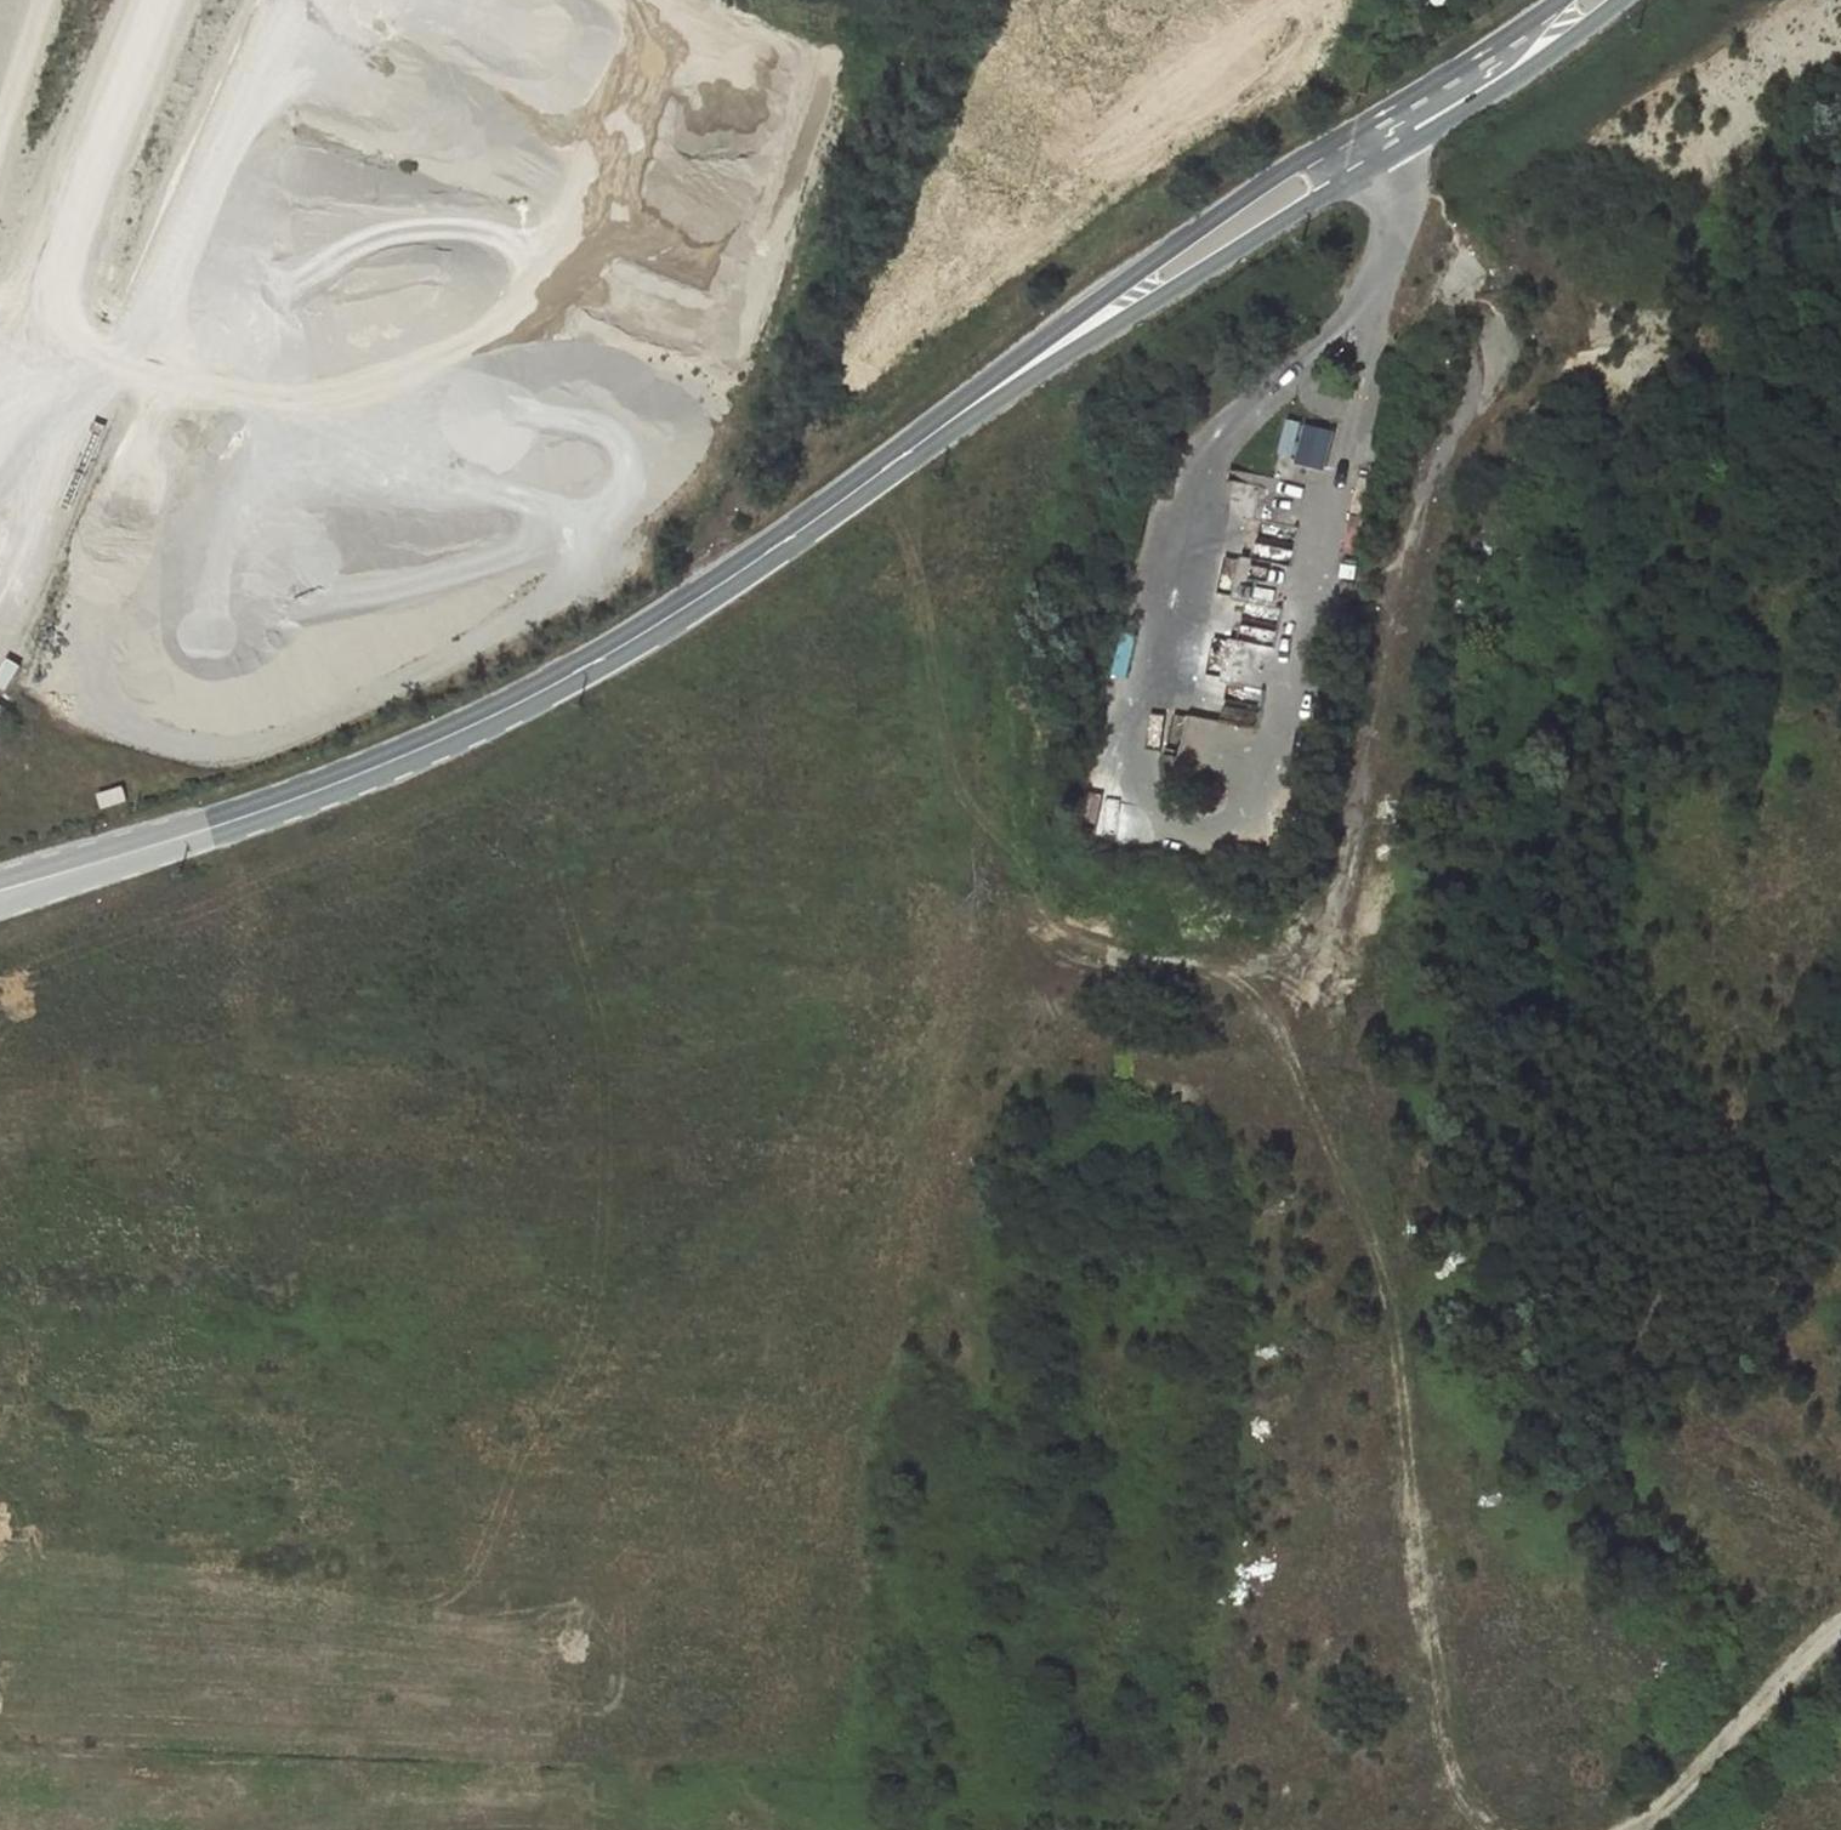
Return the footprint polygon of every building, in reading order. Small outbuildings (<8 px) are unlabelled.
[(1283,459),(1330,467),(1337,429),(1291,420),(1283,459)] [(1385,453),(1358,448),(1356,461),(1382,466),(1385,453)] [(1372,520),(1353,516),(1345,551),(1364,555),(1372,520)] [(1224,557),(1220,588),(1232,590),(1237,559),(1224,557)] [(1230,639),(1224,683),(1269,688),(1274,645),(1230,639)] [(24,665),(6,658),(0,674),(0,688),(13,693),(24,665)] [(9,710),(0,705),(0,724),(9,710)] [(104,808),(130,802),(126,787),(100,794),(104,808)] [(1115,837),(1120,800),(1104,798),(1099,835),(1115,837)]
